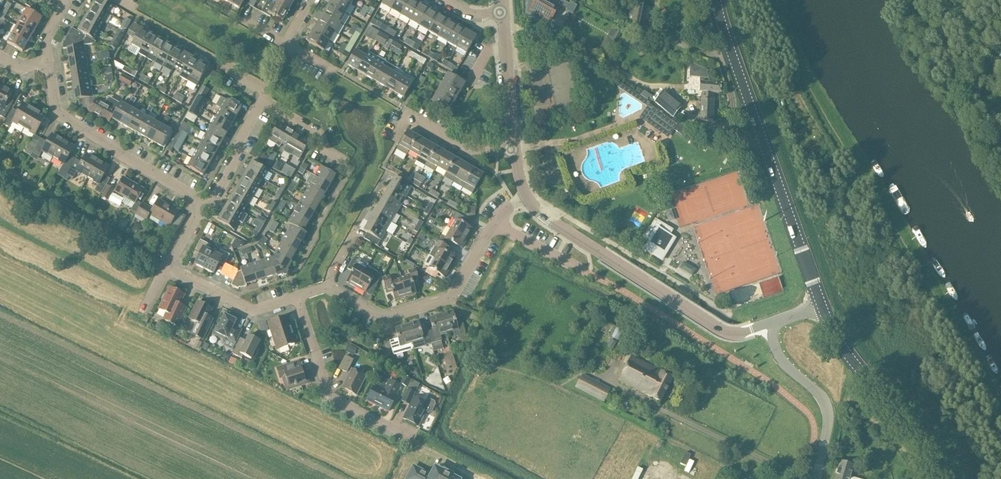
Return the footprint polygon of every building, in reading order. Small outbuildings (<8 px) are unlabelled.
[(108,14),(113,5),(104,0),(95,0),(92,5),(108,14)] [(230,4),(239,9),(245,0),(233,0),(230,4)] [(272,4),(287,13),(292,3),(287,0),(274,0),(272,4)] [(351,4),(344,0),(331,0),(329,4),(346,14),(351,4)] [(391,10),(397,0),(384,0),(381,4),(391,10)] [(409,0),(397,0),(391,10),(400,15),(409,0)] [(419,4),(413,0),(409,0),(400,15),(409,21),(419,4)] [(559,6),(566,10),(569,4),(562,0),(553,0),(552,2),(549,0),(536,0),(530,10),(550,21),(559,6)] [(271,15),(274,17),(275,18),(275,17),(282,21),(287,13),(272,4),(268,1),(261,12),(270,17),(271,15)] [(323,13),(340,23),(346,14),(329,4),(323,13)] [(419,4),(409,21),(419,26),(428,9),(419,4)] [(108,14),(92,5),(87,13),(103,23),(108,14)] [(646,32),(650,8),(634,5),(630,29),(646,32)] [(22,18),(37,27),(42,18),(27,9),(22,18)] [(419,26),(428,31),(438,14),(428,9),(419,26)] [(103,23),(87,13),(83,21),(99,31),(103,23)] [(335,32),(340,23),(323,13),(318,23),(335,32)] [(438,37),(447,20),(438,14),(428,31),(438,37)] [(32,35),(37,27),(22,18),(17,26),(32,35)] [(438,37),(448,43),(457,26),(447,20),(438,37)] [(94,40),(99,31),(83,21),(77,30),(94,40)] [(329,41),(335,32),(318,23),(313,31),(329,41)] [(140,49),(149,33),(141,28),(140,28),(133,24),(127,35),(135,39),(132,44),(140,49)] [(27,43),(32,35),(17,26),(12,34),(27,43)] [(466,31),(457,26),(448,43),(457,48),(466,31)] [(369,39),(374,30),(369,27),(364,36),(369,39)] [(63,49),(67,48),(84,45),(93,44),(94,44),(96,42),(72,28),(62,45),(63,49)] [(607,53),(619,32),(612,28),(600,49),(607,53)] [(118,31),(114,39),(119,42),(123,34),(118,31)] [(324,51),(329,41),(313,31),(307,41),(324,51)] [(476,36),(466,31),(457,48),(466,53),(476,36)] [(379,33),(376,37),(374,41),(384,46),(389,38),(379,32),(378,33),(379,33)] [(138,53),(146,58),(158,38),(149,33),(140,49),(138,53)] [(22,52),(27,43),(12,34),(7,43),(22,52)] [(146,58),(155,63),(166,42),(158,38),(146,58)] [(115,49),(119,42),(114,39),(110,46),(115,49)] [(163,67),(165,63),(175,47),(166,42),(155,63),(163,67)] [(643,44),(640,49),(646,52),(649,47),(643,44)] [(68,59),(86,56),(84,45),(67,48),(68,59)] [(174,68),(183,52),(175,47),(165,63),(174,68)] [(365,56),(355,51),(347,65),(357,70),(365,56)] [(182,72),(191,56),(183,52),(174,68),(182,72)] [(368,52),(365,56),(357,70),(366,76),(377,57),(368,52)] [(87,66),(86,56),(68,59),(70,69),(87,66)] [(179,77),(188,82),(200,61),(191,56),(182,72),(179,77)] [(377,57),(366,76),(375,81),(386,62),(386,63),(387,62),(377,57)] [(196,86),(199,82),(208,66),(200,61),(188,82),(196,86)] [(396,68),(386,63),(386,62),(375,81),(385,87),(396,68)] [(692,62),(691,74),(701,75),(701,82),(699,82),(699,92),(701,92),(700,120),(712,121),(714,93),(721,93),(721,84),(716,83),(708,83),(708,71),(692,62)] [(72,79),(89,77),(87,66),(70,69),(72,79)] [(385,87),(394,92),(402,78),(404,75),(396,68),(385,87)] [(210,76),(219,81),(222,76),(213,71),(210,76)] [(448,73),(443,83),(459,92),(465,83),(448,73)] [(133,80),(122,74),(119,80),(130,86),(133,80)] [(402,78),(394,92),(404,98),(412,84),(414,79),(405,74),(404,75),(402,78)] [(74,90),(91,87),(89,77),(72,79),(74,90)] [(454,102),(459,92),(443,83),(437,92),(454,102)] [(9,98),(13,91),(2,85),(0,89),(0,108),(0,109),(0,116),(4,119),(13,101),(9,98)] [(79,100),(92,97),(91,87),(74,90),(75,100),(79,100)] [(653,96),(644,90),(640,95),(648,100),(650,97),(651,98),(653,96)] [(663,90),(654,102),(673,118),(682,106),(663,90)] [(454,102),(437,92),(431,102),(448,112),(454,102)] [(80,105),(98,116),(110,122),(111,119),(121,103),(120,103),(108,97),(105,103),(97,99),(97,97),(92,97),(79,100),(80,105)] [(241,108),(225,100),(220,97),(215,106),(220,108),(221,108),(236,117),(241,108)] [(129,107),(120,123),(128,128),(137,112),(131,109),(133,104),(129,102),(127,106),(129,107)] [(18,125),(23,129),(34,110),(23,103),(18,112),(12,109),(3,124),(9,128),(12,123),(17,126),(18,125)] [(121,103),(111,119),(120,123),(129,107),(127,106),(121,103)] [(668,135),(676,124),(649,105),(644,113),(654,120),(655,118),(660,121),(656,127),(668,135)] [(191,108),(188,112),(197,117),(197,118),(200,113),(191,108)] [(236,117),(221,108),(220,108),(215,116),(231,125),(236,117)] [(34,110),(23,129),(29,132),(28,133),(34,136),(35,135),(46,116),(34,110)] [(146,117),(137,133),(145,138),(154,122),(154,121),(148,118),(150,113),(146,111),(144,116),(146,117)] [(137,112),(128,128),(137,133),(146,117),(144,116),(137,112)] [(188,112),(185,118),(193,123),(197,117),(188,112)] [(215,116),(210,125),(227,134),(231,125),(215,116)] [(163,126),(154,142),(162,147),(163,147),(169,135),(171,132),(171,131),(165,127),(167,123),(163,120),(161,125),(163,126)] [(154,122),(145,138),(154,142),(163,126),(161,125),(154,122)] [(181,124),(179,129),(183,131),(186,133),(189,128),(188,127),(189,125),(183,122),(181,124)] [(268,140),(276,145),(286,127),(278,123),(268,140)] [(674,130),(682,135),(687,128),(679,123),(674,130)] [(227,134),(210,125),(206,133),(222,142),(227,134)] [(282,143),(286,146),(294,132),(286,127),(276,145),(279,147),(282,143)] [(407,131),(399,145),(396,150),(406,156),(409,151),(417,137),(407,131)] [(294,132),(286,146),(290,148),(287,152),(291,155),(302,136),(294,132)] [(222,142),(206,133),(201,141),(217,151),(222,142)] [(52,134),(47,143),(41,139),(33,153),(39,157),(42,152),(53,158),(63,140),(52,134)] [(34,136),(24,152),(31,156),(33,153),(41,139),(35,135),(34,136)] [(302,136),(291,155),(299,160),(310,141),(302,136)] [(409,151),(418,156),(426,142),(417,137),(409,151)] [(69,155),(74,147),(63,140),(53,158),(63,164),(60,169),(67,173),(75,159),(69,155)] [(217,151),(201,141),(196,150),(213,159),(217,151)] [(436,148),(426,142),(418,156),(415,161),(425,167),(436,148)] [(445,153),(436,148),(425,167),(434,172),(437,167),(440,162),(445,153)] [(213,159),(196,150),(191,158),(208,168),(213,159)] [(446,173),(455,159),(445,153),(440,162),(437,167),(446,172),(446,173)] [(87,154),(82,162),(75,159),(67,173),(66,174),(70,176),(73,178),(76,172),(87,178),(98,160),(87,154)] [(259,160),(265,163),(267,159),(268,157),(262,154),(259,160)] [(269,158),(266,164),(270,166),(274,160),(269,157),(269,158)] [(203,176),(208,168),(191,158),(187,167),(203,176)] [(464,164),(455,159),(446,173),(446,172),(444,177),(453,183),(464,164)] [(104,175),(109,167),(98,160),(87,178),(98,184),(94,191),(101,195),(110,179),(104,175)] [(247,170),(263,179),(268,171),(252,161),(247,170)] [(287,164),(281,173),(285,175),(290,166),(287,164)] [(473,169),(464,164),(453,183),(462,188),(469,177),(473,169)] [(315,176),(330,185),(336,175),(321,166),(315,176)] [(483,175),(473,169),(469,177),(462,188),(472,194),(475,189),(483,175)] [(263,179),(247,170),(242,179),(258,188),(263,179)] [(305,183),(310,185),(325,194),(330,185),(315,176),(311,174),(305,183)] [(389,186),(406,196),(412,187),(394,177),(389,186)] [(143,189),(123,178),(115,191),(135,203),(129,213),(134,216),(135,215),(142,204),(136,201),(143,189)] [(258,188),(242,179),(237,187),(253,196),(258,188)] [(107,185),(101,196),(108,200),(115,190),(107,185)] [(325,194),(310,185),(304,195),(319,203),(325,194)] [(406,196),(389,186),(384,195),(401,205),(406,196)] [(253,196),(237,187),(232,195),(248,205),(253,196)] [(279,189),(277,193),(274,198),(278,200),(280,196),(283,191),(279,189)] [(243,213),(248,205),(232,195),(227,204),(243,213)] [(319,203),(304,195),(299,204),(314,213),(319,203)] [(401,205),(384,195),(379,204),(396,214),(401,205)] [(142,203),(142,204),(135,215),(146,221),(149,215),(169,226),(168,230),(174,233),(184,217),(177,213),(178,211),(158,199),(153,209),(142,203)] [(227,204),(222,212),(238,221),(243,224),(247,215),(243,213),(227,204)] [(308,222),(314,213),(299,204),(293,213),(308,222)] [(396,214),(379,204),(374,213),(391,222),(396,214)] [(674,208),(666,211),(671,226),(680,223),(674,208)] [(238,221),(222,212),(217,221),(233,230),(238,221)] [(450,229),(467,239),(473,229),(463,223),(466,218),(455,212),(452,218),(455,220),(450,229)] [(288,223),(291,225),(303,231),(308,222),(293,213),(288,223)] [(386,231),(391,222),(374,213),(369,222),(386,231)] [(673,230),(673,229),(655,219),(643,238),(650,241),(645,250),(662,260),(674,238),(670,236),(673,230)] [(381,241),(386,231),(369,222),(363,231),(367,233),(364,238),(377,246),(380,240),(381,241)] [(307,233),(303,231),(291,225),(286,234),(301,243),(307,233)] [(462,248),(467,239),(450,229),(445,238),(442,235),(438,241),(449,247),(452,242),(462,248)] [(281,243),(296,252),(301,243),(286,234),(281,243)] [(357,239),(354,245),(360,248),(363,242),(357,239)] [(194,264),(204,269),(213,252),(207,249),(210,245),(200,240),(195,251),(200,253),(194,264)] [(429,255),(433,258),(450,268),(456,258),(446,253),(449,247),(438,241),(435,246),(434,246),(429,255)] [(296,252),(281,243),(275,253),(276,254),(292,262),(290,261),(296,252)] [(213,252),(204,269),(214,274),(219,263),(224,266),(230,255),(220,250),(218,255),(213,252)] [(287,270),(292,262),(276,254),(273,258),(272,259),(277,276),(281,275),(281,277),(286,275),(289,271),(287,270)] [(277,276),(272,259),(271,258),(261,261),(266,278),(276,275),(277,276)] [(355,287),(365,270),(368,265),(359,260),(359,261),(353,258),(347,268),(352,271),(346,281),(355,287)] [(433,258),(428,267),(425,265),(421,270),(432,276),(435,271),(445,277),(450,268),(433,258)] [(266,278),(261,261),(250,265),(256,281),(266,278)] [(681,269),(693,275),(697,268),(684,262),(681,269)] [(246,284),(256,281),(250,265),(240,268),(241,271),(238,272),(230,285),(238,289),(239,287),(241,288),(246,286),(246,284)] [(365,270),(355,287),(365,292),(370,283),(376,286),(382,275),(372,269),(367,267),(365,270)] [(407,271),(409,275),(400,278),(405,296),(415,293),(413,286),(420,284),(415,269),(407,271)] [(421,272),(419,275),(421,276),(420,278),(426,281),(429,277),(429,276),(421,272)] [(386,294),(393,292),(395,300),(405,296),(400,278),(390,281),(389,276),(382,278),(386,294)] [(179,305),(184,295),(180,293),(179,290),(178,289),(175,288),(173,290),(169,287),(165,295),(164,295),(161,301),(162,301),(159,309),(167,313),(163,320),(177,326),(186,308),(179,305)] [(197,301),(189,319),(197,322),(193,329),(191,335),(202,340),(205,335),(211,323),(213,318),(208,316),(212,308),(197,301)] [(446,333),(453,331),(454,337),(465,334),(462,322),(456,323),(452,311),(441,314),(446,333)] [(433,330),(427,332),(431,344),(433,351),(443,349),(441,341),(442,341),(440,335),(446,333),(441,314),(429,318),(433,330)] [(235,342),(241,330),(233,326),(236,320),(224,315),(218,328),(216,327),(212,334),(226,341),(227,338),(235,342)] [(277,349),(296,343),(296,342),(296,343),(295,342),(296,340),(295,336),(293,335),(293,334),(293,333),(291,329),(287,317),(288,317),(287,316),(268,323),(269,323),(277,349)] [(418,321),(406,324),(412,343),(414,350),(426,346),(425,345),(431,344),(427,332),(422,333),(418,321)] [(412,343),(406,324),(395,328),(398,338),(389,341),(393,356),(414,350),(412,343)] [(616,327),(611,337),(618,341),(623,331),(616,327)] [(251,359),(259,341),(258,340),(258,339),(255,337),(253,338),(248,335),(244,343),(239,340),(240,338),(232,354),(241,358),(243,355),(251,359)] [(466,336),(460,339),(462,346),(468,344),(469,343),(466,336)] [(194,346),(193,347),(199,349),(202,343),(196,340),(194,346)] [(350,345),(346,352),(353,356),(357,349),(350,345)] [(383,355),(385,352),(378,348),(376,351),(375,353),(382,357),(383,355)] [(225,352),(222,358),(228,361),(231,355),(225,352)] [(347,372),(353,360),(345,356),(339,368),(347,372)] [(673,377),(655,369),(631,356),(619,380),(644,393),(660,402),(673,377)] [(298,361),(277,368),(280,378),(283,377),(285,376),(288,387),(292,386),(292,388),(309,383),(305,370),(302,371),(301,368),(299,361),(298,361)] [(412,371),(412,373),(421,379),(420,376),(418,368),(415,368),(412,370),(412,371)] [(356,395),(366,376),(351,369),(342,388),(356,395)] [(611,389),(582,374),(575,388),(604,402),(611,389)] [(407,387),(410,380),(403,376),(399,383),(407,387)] [(411,380),(407,389),(408,389),(414,393),(418,384),(419,384),(411,379),(411,380)] [(395,395),(400,386),(389,380),(385,390),(374,385),(367,400),(389,411),(396,396),(395,395)] [(427,400),(426,403),(412,396),(414,393),(408,389),(402,401),(409,405),(403,418),(418,426),(426,411),(428,413),(431,412),(435,404),(434,401),(430,399),(427,400)] [(849,478),(853,465),(840,461),(835,478),(850,478),(849,478)] [(407,478),(455,478),(450,476),(451,475),(444,472),(444,473),(435,468),(431,476),(413,466),(407,478)]
